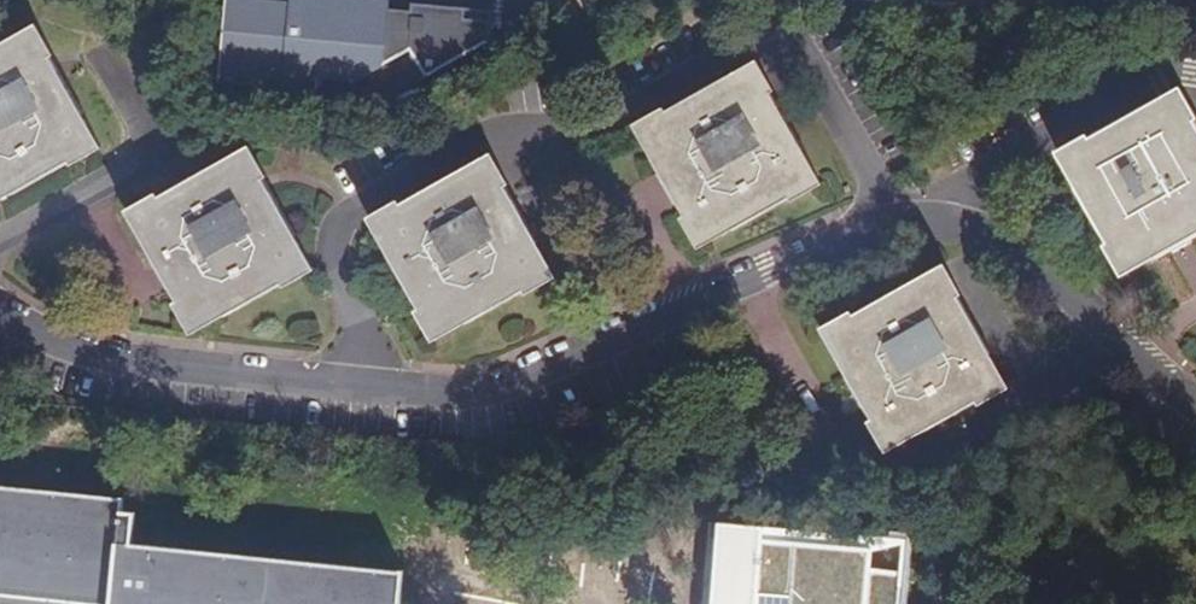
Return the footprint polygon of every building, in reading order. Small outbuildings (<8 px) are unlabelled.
[(217,83),(314,92),(316,78),(353,82),(408,52),(424,80),(488,44),(489,27),(491,12),(411,5),(410,13),(389,11),(389,3),(385,3),(353,0),(289,0),(289,6),(255,3),(255,0),(224,0),(217,83)] [(103,150),(33,28),(0,48),(0,204),(72,162),(76,167),(103,150)] [(777,95),(759,66),(670,114),(669,111),(638,130),(689,218),(685,221),(703,249),(791,198),(796,203),(823,185),(774,98),(777,95)] [(1123,277),(1195,236),(1195,131),(1193,126),(1195,122),(1178,92),(1091,141),(1088,138),(1057,155),(1107,246),(1104,249),(1123,277)] [(289,287),(316,269),(265,181),(269,180),(253,149),(164,198),(160,195),(132,212),(193,334),(285,284),(289,287)] [(526,297),(560,279),(510,191),(513,188),(494,158),(405,207),(405,204),(373,223),(423,311),(420,313),(436,341),(524,293),(526,297)] [(960,296),(945,267),(853,318),(851,316),(822,331),(873,422),(870,424),(886,452),(978,401),(980,404),(1007,389),(959,301),(960,296)] [(46,603),(114,603),(124,519),(125,507),(0,493),(0,599),(46,603)] [(124,519),(114,603),(402,603),(404,579),(134,550),(137,520),(124,519)] [(906,542),(716,525),(709,603),(901,603),(906,542)]
